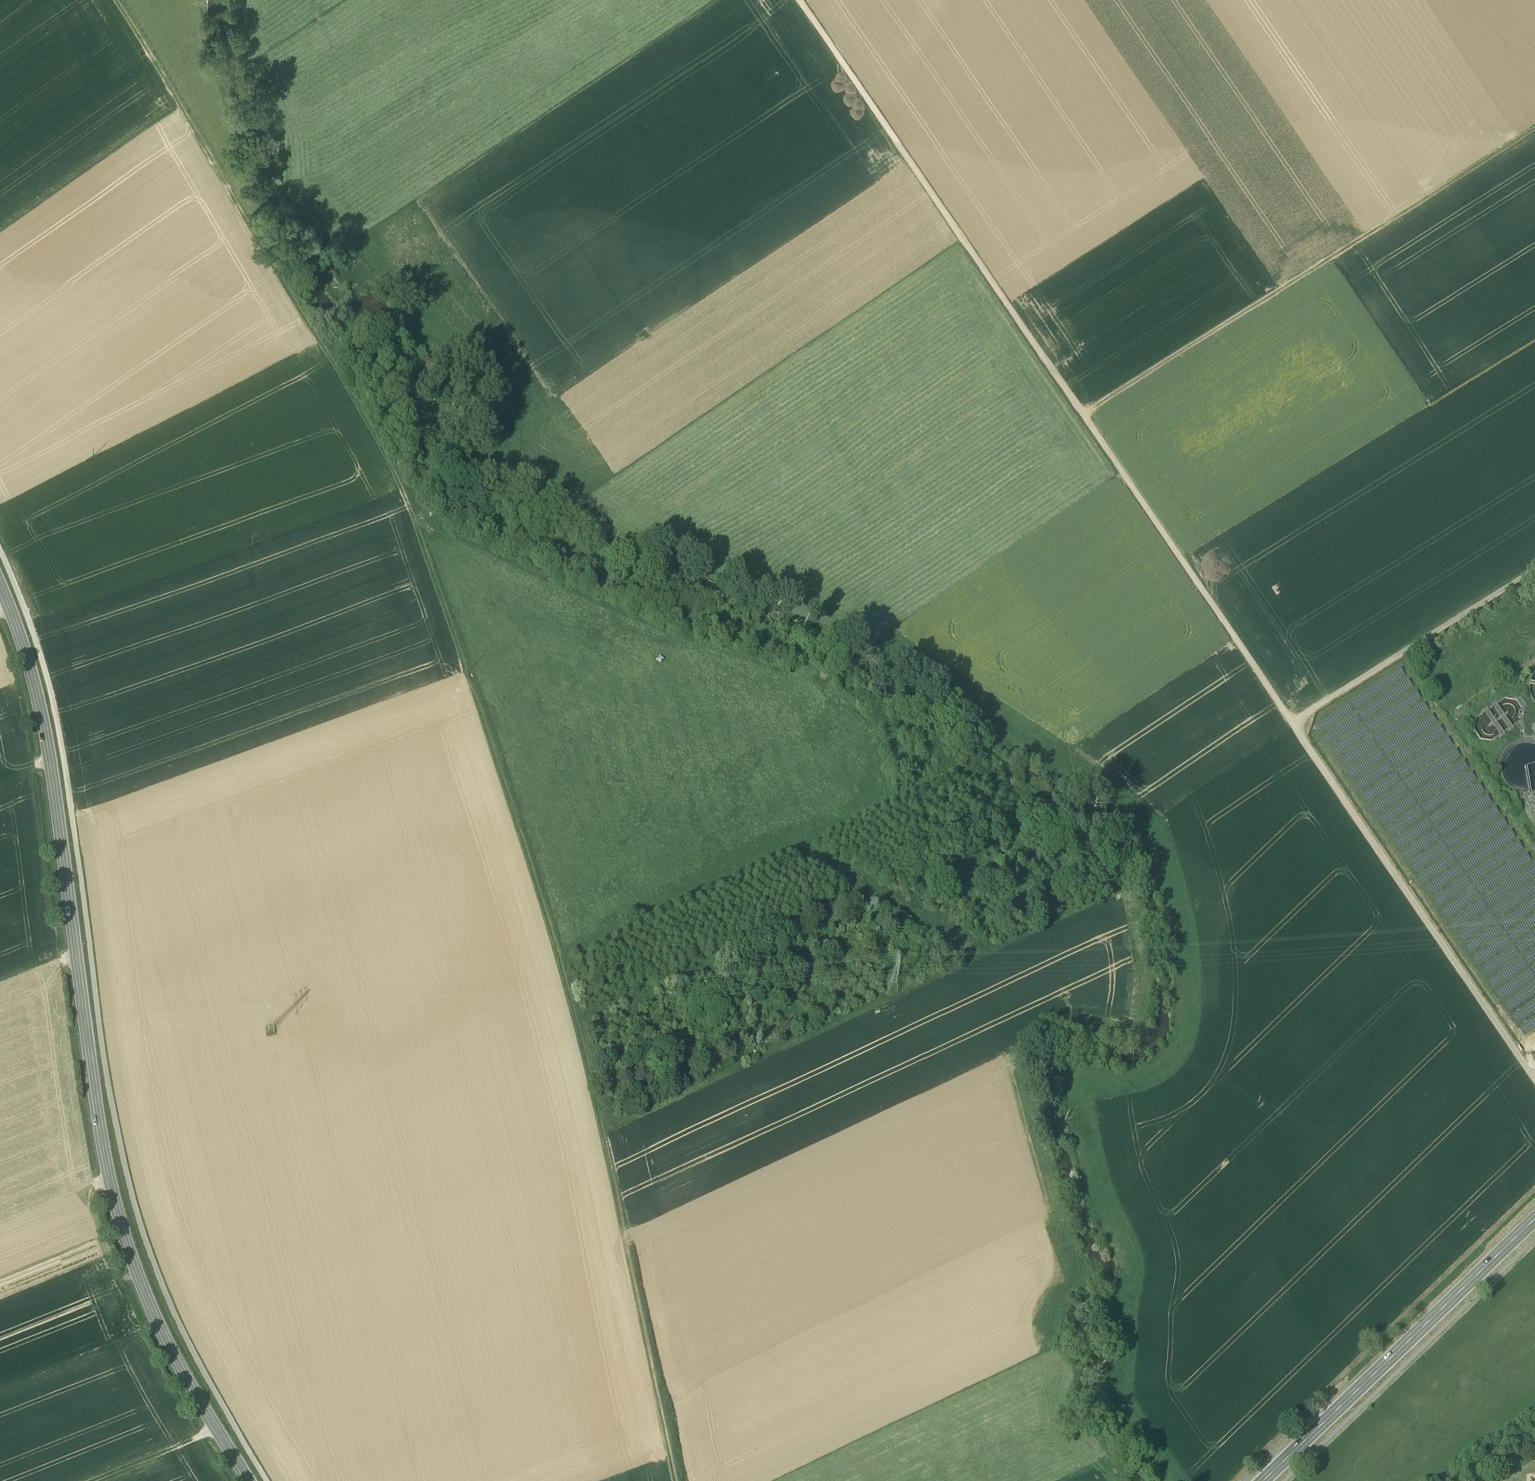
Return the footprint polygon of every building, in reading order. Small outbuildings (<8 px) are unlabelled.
[(1484,710),(1500,735),(1525,720),(1509,695),(1484,710)]
